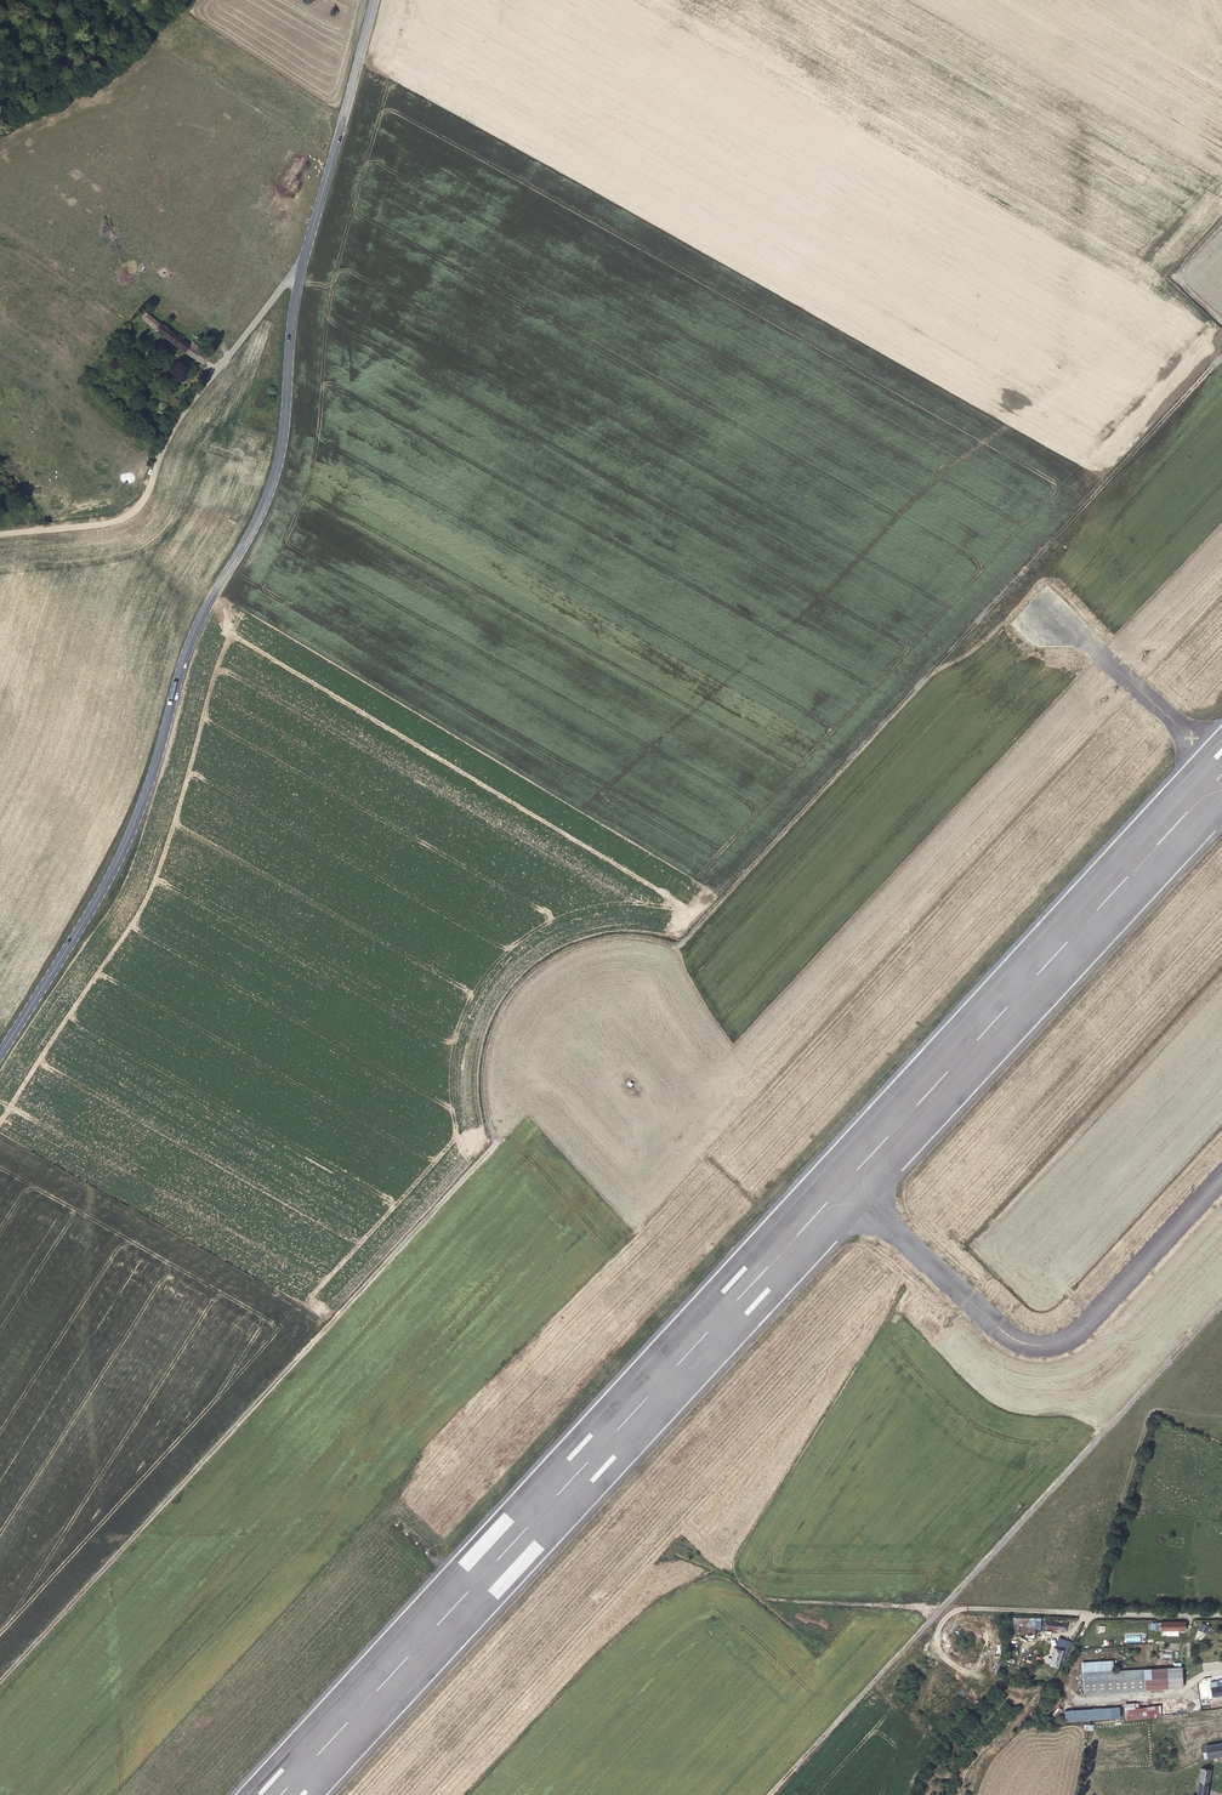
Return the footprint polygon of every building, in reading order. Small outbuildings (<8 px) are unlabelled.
[(129,328),(120,342),(126,346),(136,332),(129,328)] [(170,339),(165,347),(172,352),(177,344),(170,339)] [(208,344),(202,353),(209,357),(215,349),(208,344)] [(206,365),(197,377),(201,380),(210,368),(206,365)] [(150,382),(134,393),(138,400),(155,389),(150,382)] [(1039,1621),(1008,1620),(1007,1635),(1034,1637),(1035,1630),(1039,1630),(1039,1621)] [(1198,1629),(1207,1633),(1210,1625),(1201,1621),(1198,1629)] [(1059,1648),(1051,1646),(1044,1667),(1053,1669),(1059,1648)] [(1036,1658),(1028,1657),(1027,1665),(1035,1666),(1036,1658)] [(1113,1662),(1083,1663),(1083,1673),(1114,1671),(1113,1662)] [(1182,1667),(1174,1668),(1175,1683),(1183,1683),(1182,1667)] [(1174,1668),(1144,1669),(1145,1690),(1183,1687),(1183,1683),(1175,1683),(1174,1668)] [(1114,1671),(1083,1673),(1085,1695),(1145,1691),(1145,1690),(1144,1669),(1114,1671)] [(1221,1695),(1221,1686),(1218,1686),(1217,1681),(1211,1682),(1212,1687),(1210,1687),(1212,1697),(1221,1695)] [(1159,1704),(1160,1705),(1160,1713),(1184,1710),(1183,1701),(1159,1704)] [(1135,1703),(1124,1705),(1126,1720),(1137,1719),(1135,1708),(1135,1703)] [(1139,1708),(1135,1708),(1137,1719),(1161,1715),(1160,1713),(1160,1705),(1139,1708)] [(1111,1707),(1066,1710),(1066,1720),(1111,1718),(1111,1707)] [(1201,1753),(1204,1765),(1221,1760),(1221,1747),(1201,1753)] [(1194,1794),(1207,1794),(1211,1777),(1198,1774),(1194,1794)]
